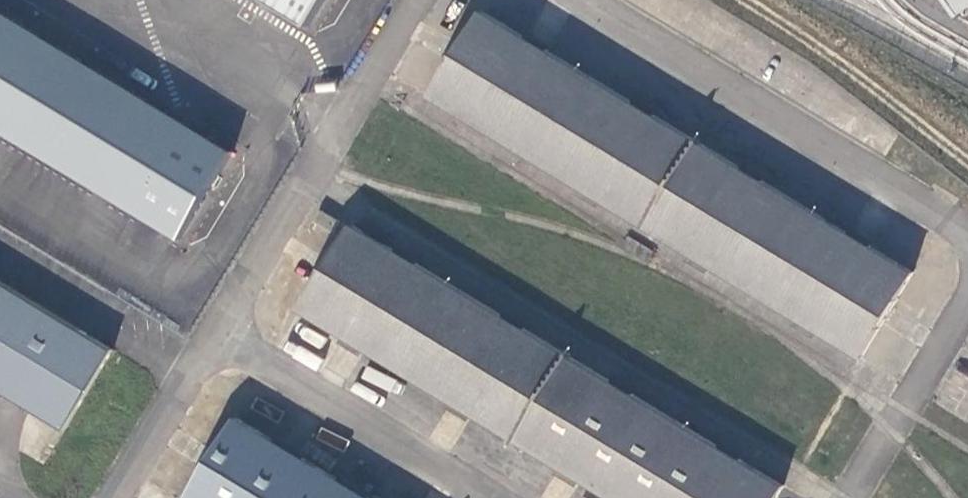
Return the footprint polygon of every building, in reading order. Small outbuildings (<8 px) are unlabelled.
[(310,29),(327,0),(262,0),(310,29)] [(959,19),(966,14),(967,12),(967,0),(946,0),(959,19)] [(913,275),(483,14),(431,99),(861,361),(913,275)] [(0,15),(0,132),(180,241),(232,155),(0,15)] [(354,227),(301,312),(606,497),(778,497),(784,488),(354,227)] [(64,433),(113,353),(0,284),(0,394),(64,433)] [(237,418),(189,497),(370,497),(237,418)]
